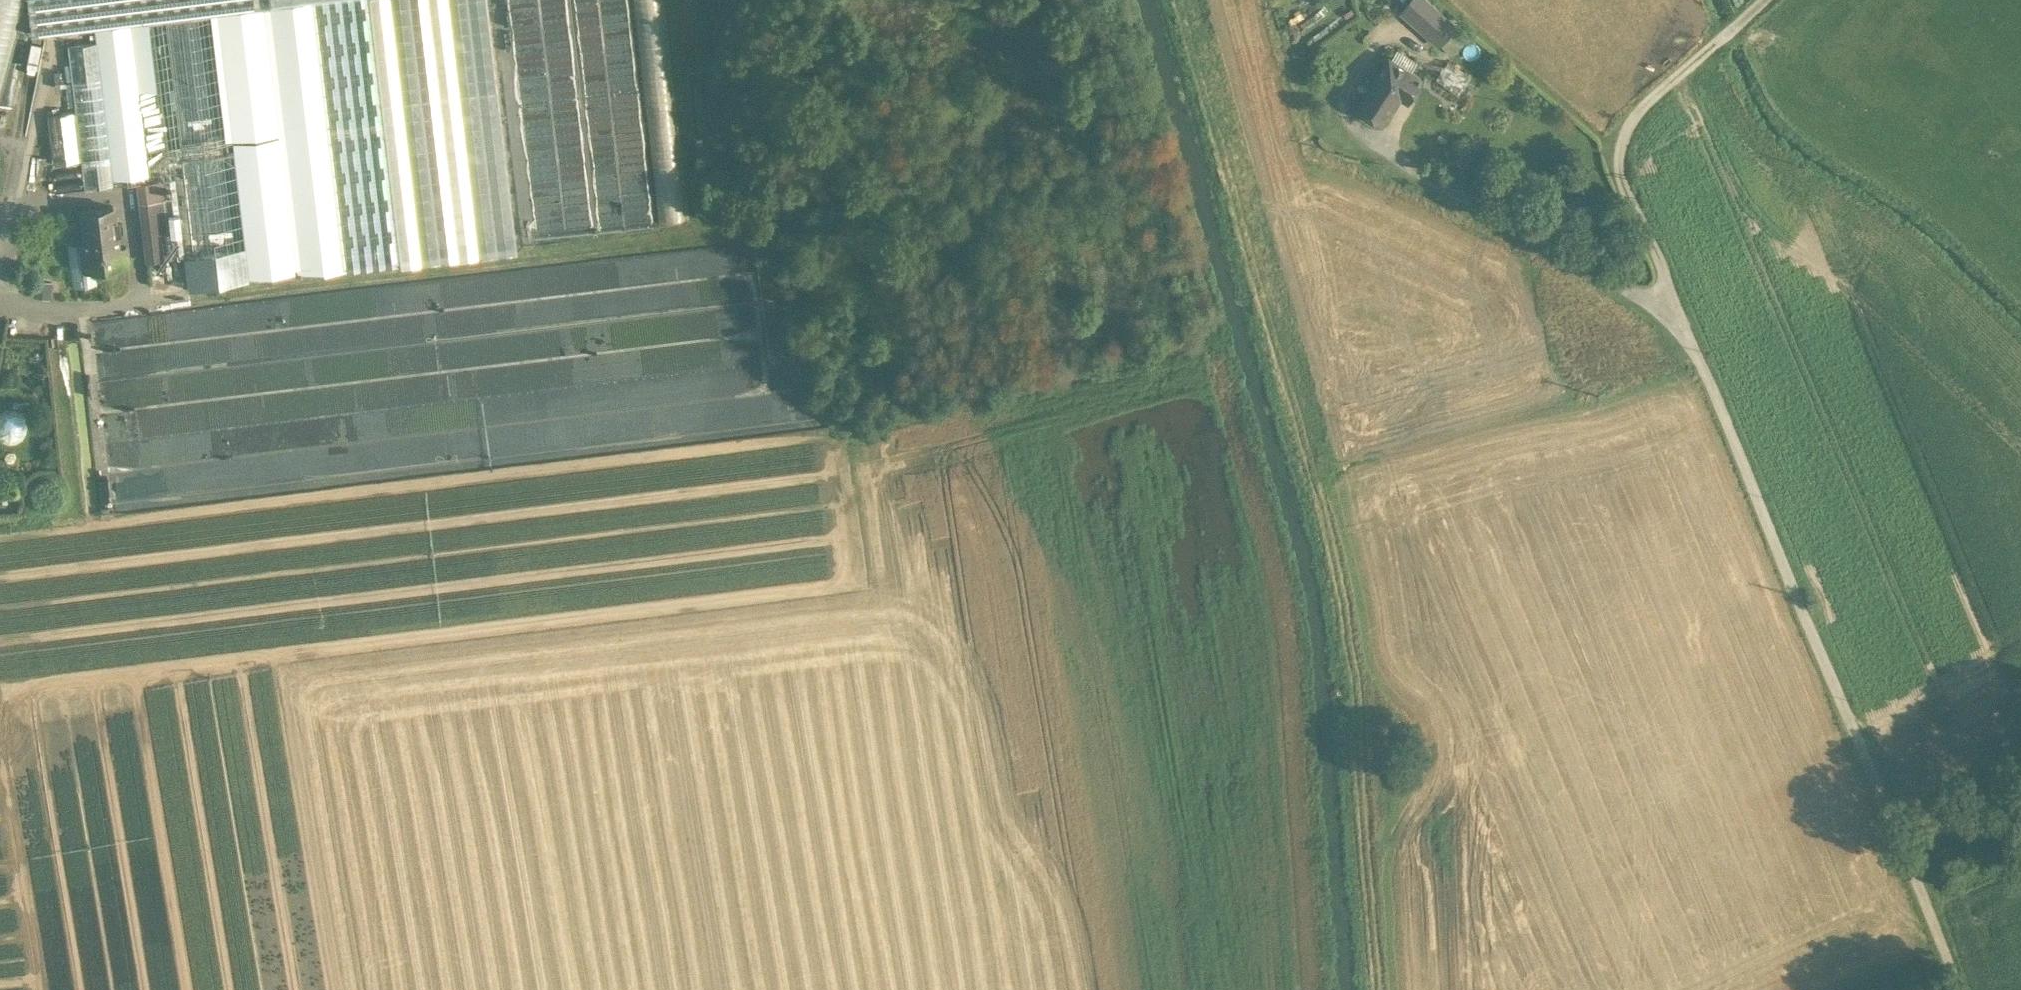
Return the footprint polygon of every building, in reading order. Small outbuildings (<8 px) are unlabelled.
[(41,175),(185,206),(201,283),(534,254),(504,0),(27,0),(41,175)] [(1429,0),(1409,0),(1399,11),(1439,47),(1458,25),(1429,0)] [(1424,76),(1390,55),(1357,107),(1382,123),(1401,93),(1410,99),(1424,76)] [(123,206),(77,210),(82,274),(127,271),(123,206)] [(31,293),(49,296),(51,280),(34,277),(31,293)] [(120,337),(125,336),(127,347),(165,339),(159,312),(116,321),(120,337)] [(47,331),(49,319),(35,317),(33,328),(47,331)]
